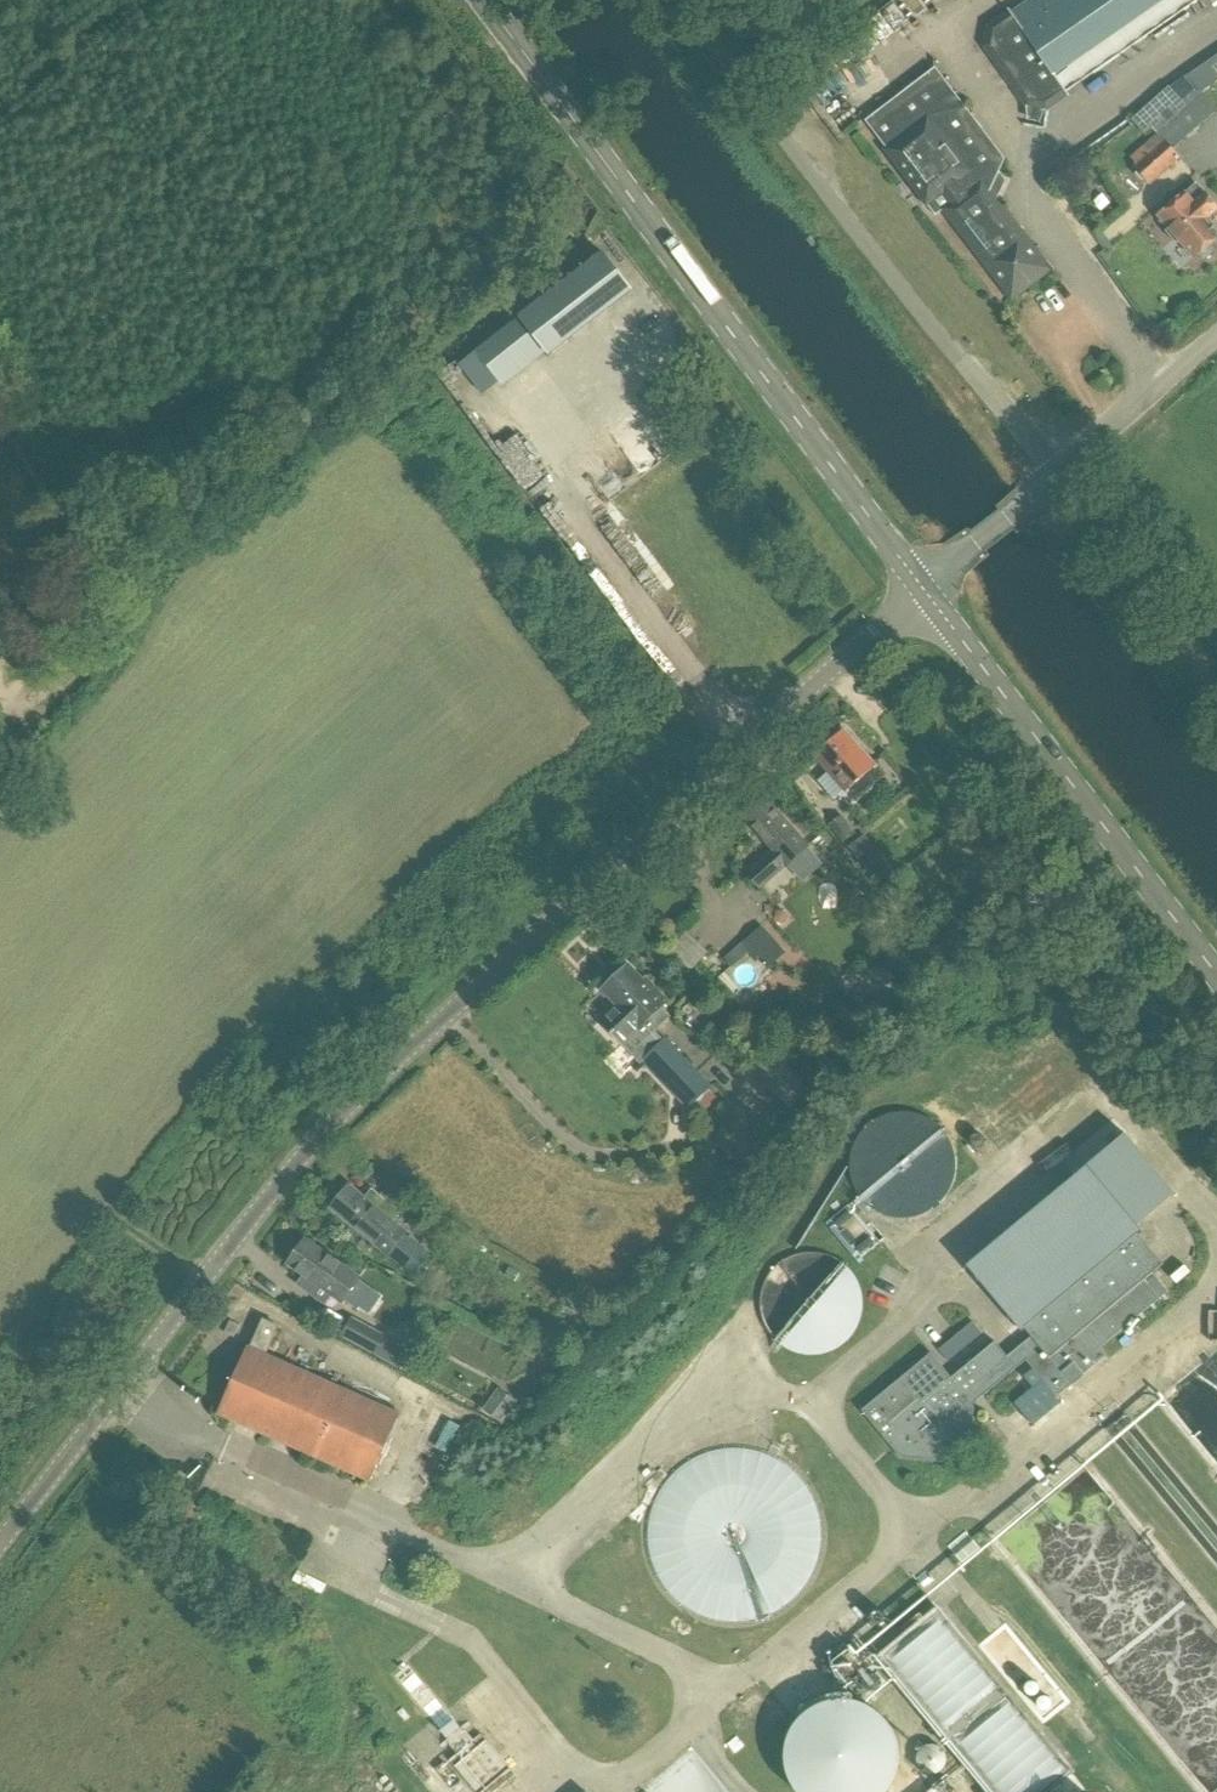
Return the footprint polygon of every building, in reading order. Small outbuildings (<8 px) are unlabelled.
[(989,29),(986,50),(1028,107),(1045,109),(1066,93),(1201,0),(1030,0),(1012,13),(989,29)] [(1188,75),(1201,94),(1216,82),(1216,56),(1188,75)] [(868,120),(888,146),(885,148),(927,204),(935,214),(943,209),(1012,300),(1052,269),(991,188),(1005,158),(936,68),(868,120)] [(1157,132),(1132,154),(1138,161),(1134,165),(1138,169),(1136,174),(1141,180),(1146,179),(1151,184),(1181,158),(1173,149),(1199,126),(1181,107),(1178,102),(1171,108),(1160,96),(1140,113),(1157,132)] [(1160,216),(1168,225),(1168,226),(1167,231),(1176,243),(1182,243),(1195,257),(1197,256),(1199,258),(1204,259),(1214,251),(1214,246),(1212,243),(1216,239),(1216,230),(1207,219),(1216,211),(1216,207),(1197,184),(1187,193),(1188,195),(1174,207),(1173,206),(1160,216)] [(603,251),(520,315),(544,346),(550,354),(632,289),(603,251)] [(544,346),(520,315),(474,351),(498,382),(544,346)] [(843,729),(815,753),(832,773),(848,791),(848,790),(856,799),(883,775),(876,767),(860,749),(843,729)] [(743,818),(771,852),(747,871),(761,887),(784,868),(783,867),(808,846),(768,798),(743,818)] [(963,803),(950,813),(957,822),(970,811),(963,803)] [(878,822),(888,834),(904,822),(894,809),(878,822)] [(830,826),(843,844),(855,836),(843,818),(830,826)] [(877,854),(861,866),(869,877),(885,866),(877,854)] [(717,922),(707,930),(721,945),(731,937),(717,922)] [(684,962),(702,945),(682,924),(664,941),(684,962)] [(760,962),(768,970),(787,954),(763,927),(742,944),(750,954),(758,964),(760,962)] [(598,1023),(620,1046),(668,1001),(647,978),(644,980),(629,964),(602,989),(617,1005),(598,1023)] [(642,1060),(687,1108),(710,1086),(665,1038),(642,1060)] [(972,1164),(973,1163),(971,1150),(968,1140),(963,1131),(954,1122),(946,1115),(936,1110),(927,1107),(913,1106),(901,1108),(891,1111),(882,1116),(874,1124),(867,1133),(862,1144),(859,1154),(858,1165),(860,1178),(863,1188),(869,1197),(878,1207),(887,1213),(897,1218),(906,1220),(918,1221),(931,1218),(939,1216),(947,1211),(956,1204),(962,1197),(968,1187),(971,1176),(972,1164)] [(1175,1194),(1126,1135),(1088,1166),(1136,1224),(1137,1225),(1175,1194)] [(930,1354),(862,1410),(892,1446),(895,1450),(901,1458),(945,1462),(971,1440),(971,1438),(974,1407),(971,1404),(976,1400),(1026,1358),(1057,1396),(1107,1355),(1100,1346),(1167,1291),(1151,1272),(1163,1263),(1140,1235),(1143,1232),(1141,1229),(1140,1229),(1088,1165),(968,1264),(1023,1331),(1026,1328),(1033,1336),(1008,1357),(995,1341),(950,1379),(931,1355),(930,1354)] [(351,1185),(332,1208),(416,1276),(432,1256),(409,1238),(412,1234),(383,1211),(389,1203),(373,1190),(367,1198),(351,1185)] [(832,1220),(862,1256),(879,1241),(849,1205),(832,1220)] [(307,1238),(288,1264),(304,1275),(297,1285),(316,1298),(322,1289),(342,1303),(344,1299),(358,1309),(372,1290),(359,1281),(361,1277),(367,1270),(348,1256),(343,1264),(307,1238)] [(877,1301),(876,1291),(873,1280),(868,1270),(860,1261),(852,1254),(842,1249),(832,1246),(822,1244),(813,1245),(801,1248),(791,1253),(782,1259),(775,1268),(769,1279),(765,1290),(764,1299),(765,1309),(768,1320),(773,1330),(780,1340),(789,1347),(798,1352),(807,1355),(819,1357),(826,1356),(839,1354),(850,1348),(859,1341),(867,1332),(871,1324),(875,1312),(877,1301)] [(341,1338),(376,1357),(384,1341),(387,1336),(353,1316),(341,1338)] [(219,1412),(371,1480),(400,1415),(266,1354),(278,1326),(264,1319),(251,1348),(248,1347),(219,1412)] [(384,1341),(376,1357),(395,1368),(404,1352),(384,1341)] [(1126,1412),(1157,1395),(1151,1384),(1120,1402),(1126,1412)] [(502,1391),(486,1412),(501,1423),(516,1401),(502,1391)] [(884,1658),(996,1791),(1060,1791),(1079,1776),(940,1611),(884,1658)] [(835,1662),(853,1686),(874,1692),(879,1688),(874,1667),(856,1644),(835,1662)] [(900,1756),(899,1745),(896,1734),(891,1724),(884,1716),(876,1708),(866,1703),(856,1699),(845,1698),(834,1698),(823,1701),(813,1706),(804,1712),(796,1720),(790,1729),(786,1740),(784,1750),(784,1762),(786,1772),(790,1783),(796,1791),(887,1791),(891,1787),(896,1777),(899,1767),(900,1756)] [(458,1756),(450,1762),(475,1791),(498,1791),(516,1776),(482,1736),(475,1743),(466,1732),(450,1746),(458,1756)] [(928,1766),(939,1744),(919,1734),(909,1757),(928,1766)] [(721,1791),(690,1743),(639,1776),(650,1791),(719,1791),(721,1791)] [(946,1777),(928,1791),(959,1791),(946,1777)]
